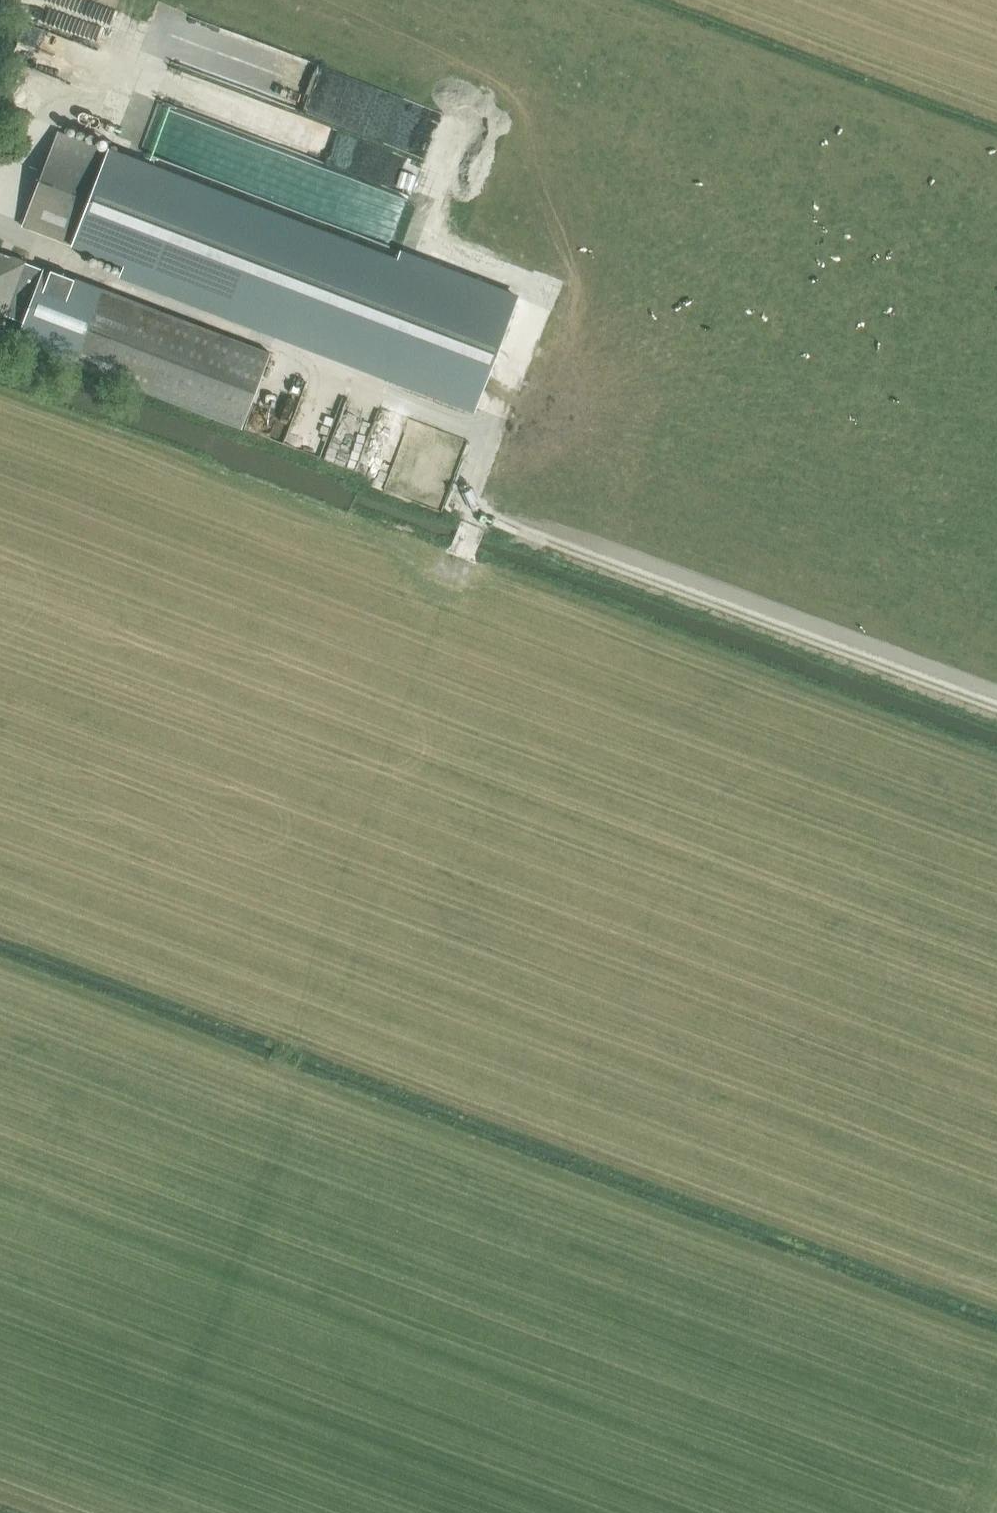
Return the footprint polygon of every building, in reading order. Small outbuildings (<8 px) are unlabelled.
[(124,53),(138,32),(91,3),(82,18),(54,0),(27,0),(24,5),(63,29),(68,21),(83,31),(85,28),(124,53)] [(150,93),(260,129),(269,100),(156,64),(157,61),(147,58),(144,70),(156,74),(150,93)] [(400,253),(397,262),(58,134),(26,226),(124,265),(122,272),(476,408),(518,298),(400,253)] [(0,252),(0,316),(6,319),(7,316),(23,322),(16,342),(243,430),(272,354),(47,266),(45,270),(0,252)]
